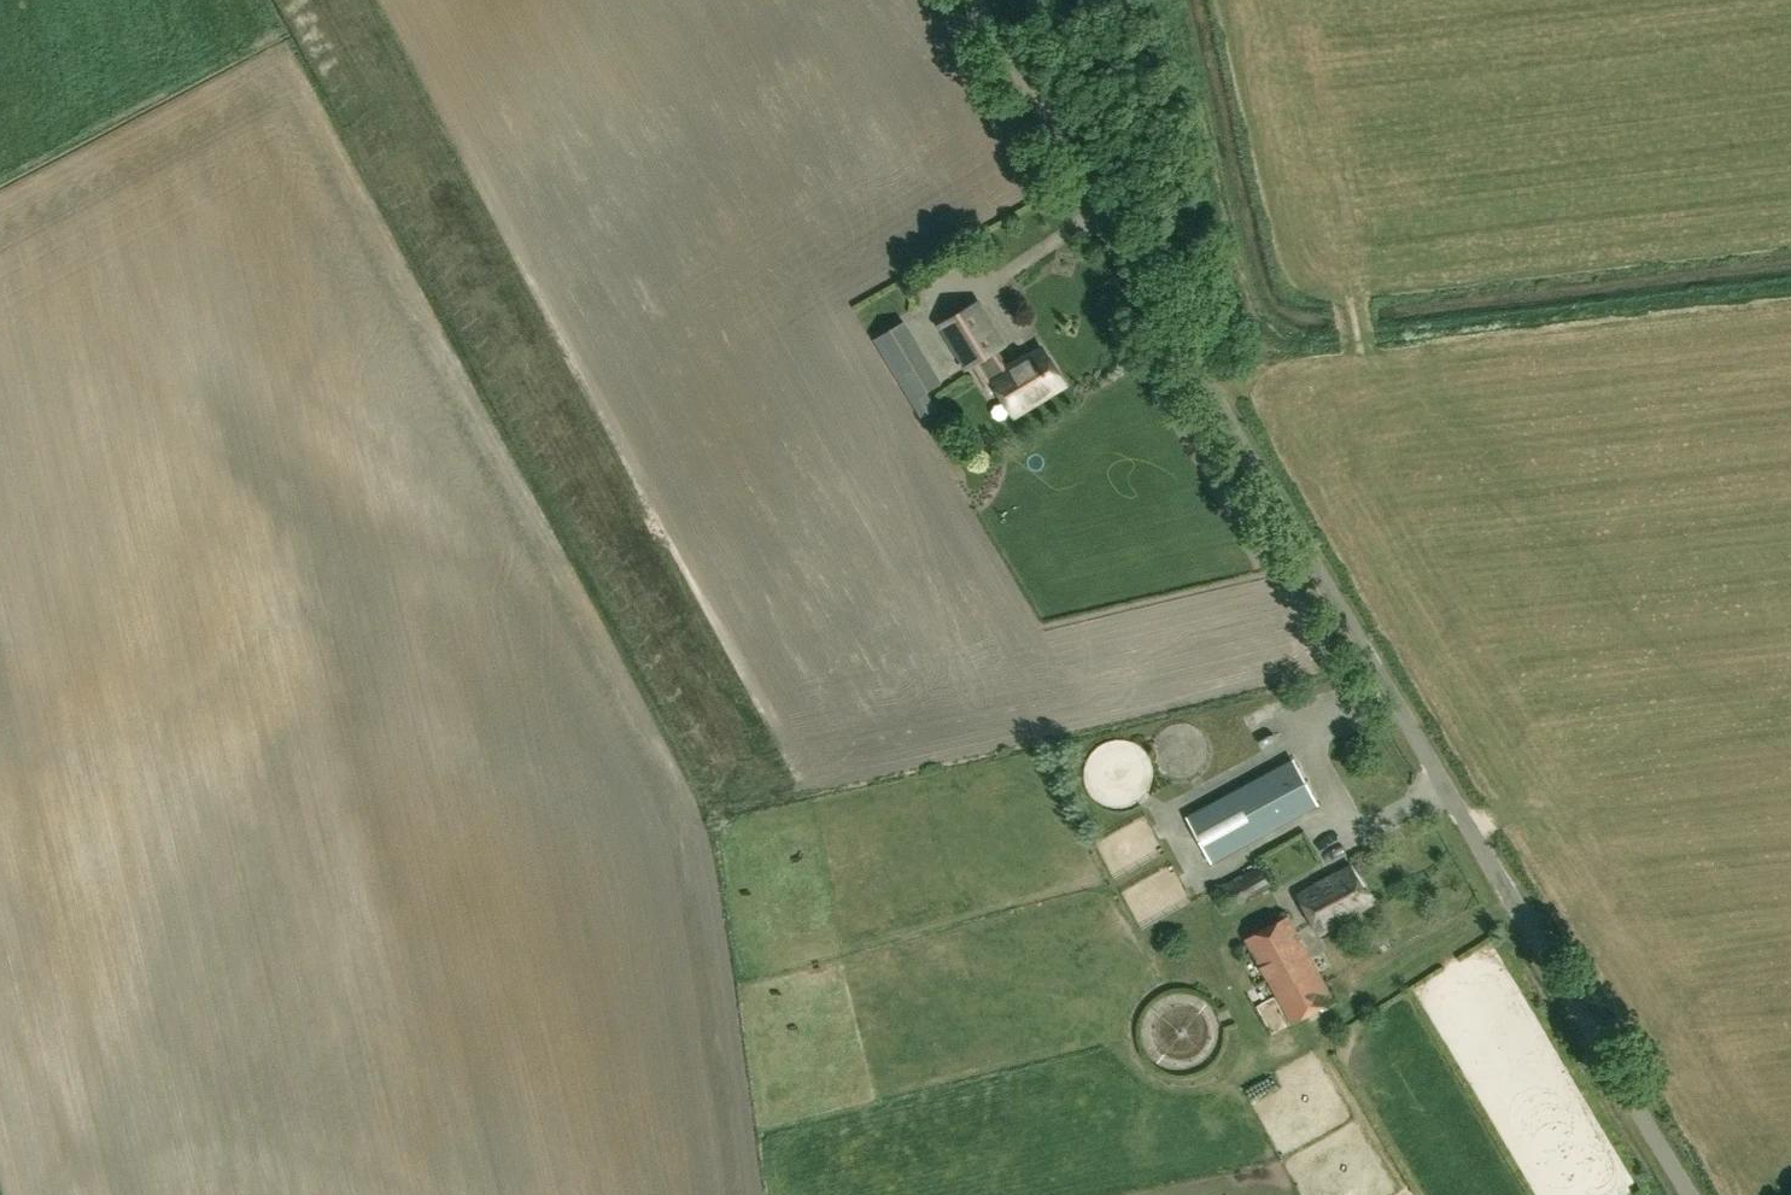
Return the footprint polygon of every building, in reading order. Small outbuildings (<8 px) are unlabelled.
[(1008,369),(996,349),(1004,344),(977,302),(941,325),(968,367),(975,363),(988,384),(994,380),(1014,414),(1064,383),(1043,348),(1008,369)] [(922,417),(937,409),(927,392),(941,383),(904,322),(875,339),(922,417)] [(1294,759),(1189,817),(1213,860),(1318,803),(1294,759)] [(1229,910),(1273,886),(1260,864),(1218,887),(1229,910)] [(1339,923),(1338,921),(1372,903),(1351,865),(1298,894),(1320,934),(1339,923)] [(1293,1023),(1335,999),(1287,915),(1245,939),(1293,1023)]
